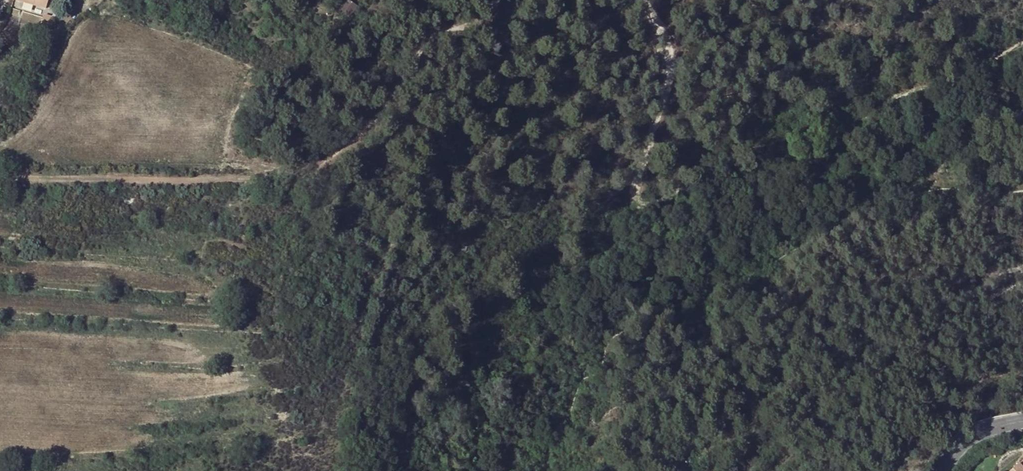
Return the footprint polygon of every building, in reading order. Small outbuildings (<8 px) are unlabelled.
[(336,9),(347,16),(353,6),(343,0),(342,0),(336,9)] [(947,148),(940,150),(943,158),(949,156),(947,148)] [(902,211),(903,218),(915,216),(915,209),(902,211)]
